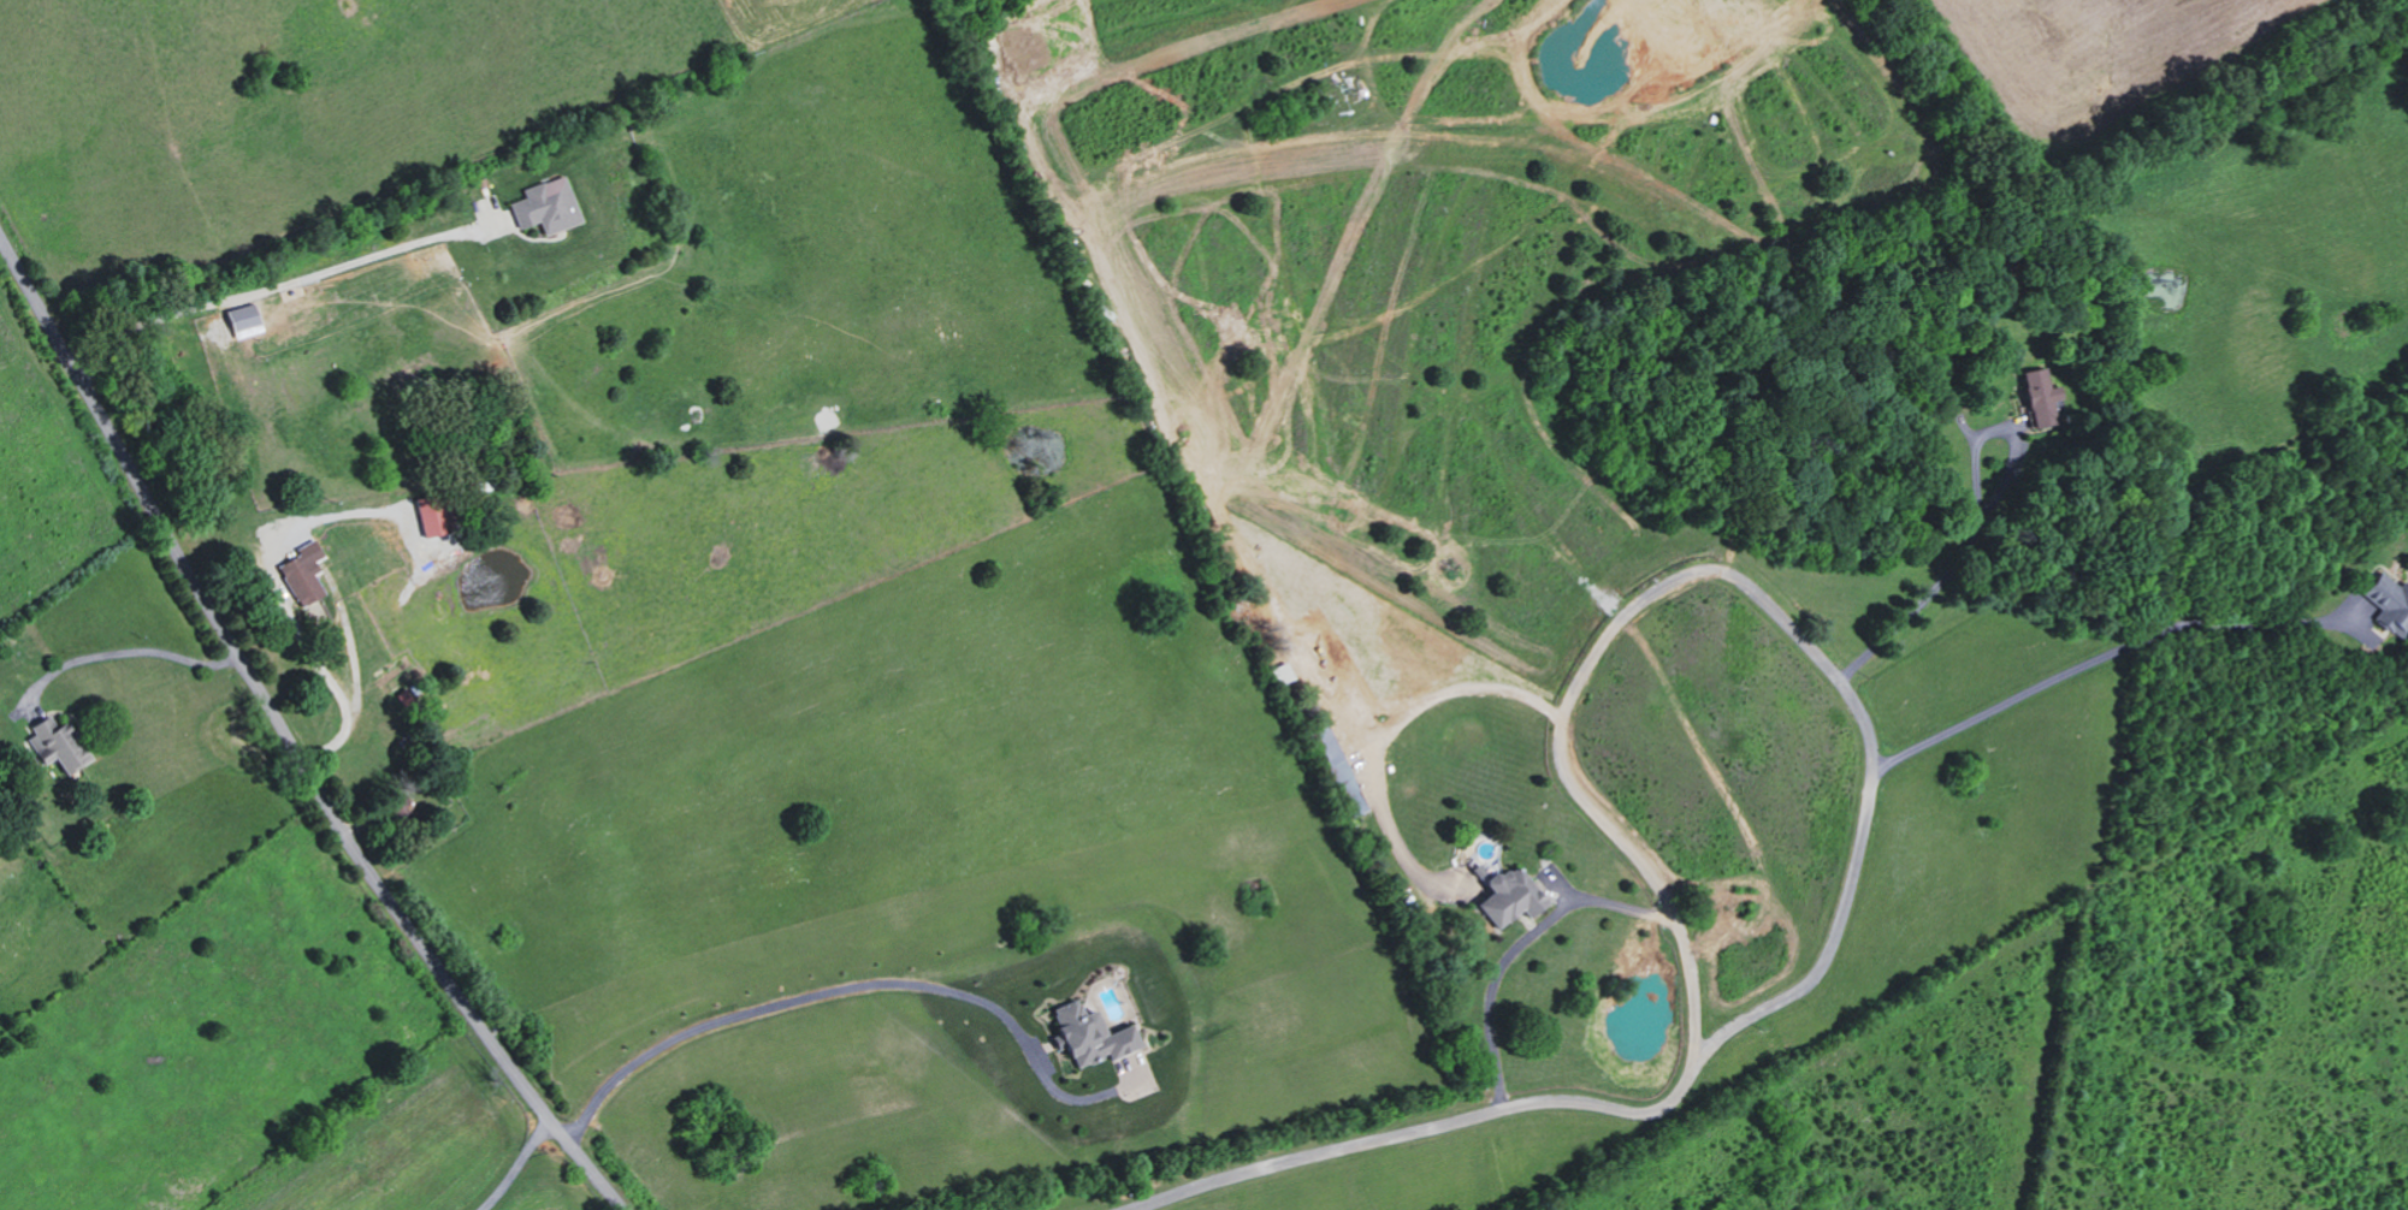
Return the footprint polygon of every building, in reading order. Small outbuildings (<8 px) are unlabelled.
[(581,221),(564,173),(522,188),(524,196),(509,202),(518,228),(538,221),(543,234),(581,221)] [(227,308),(232,337),(260,331),(254,303),(227,308)] [(2023,372),(2032,410),(2065,402),(2060,384),(2051,386),(2046,366),(2023,372)] [(414,500),(424,536),(450,529),(440,493),(414,500)] [(297,606),(323,594),(313,574),(319,571),(314,561),(322,556),(313,539),(295,548),(298,554),(277,565),(297,606)] [(2406,581),(2401,586),(2383,571),(2363,593),(2382,609),(2377,615),(2397,633),(2407,622),(2407,583),(2406,581)] [(1273,667),(1279,685),(1296,679),(1289,661),(1273,667)] [(26,739),(43,765),(54,758),(65,775),(91,758),(84,747),(76,753),(50,713),(29,727),(33,734),(26,739)] [(1369,809),(1330,724),(1313,731),(1352,817),(1369,809)] [(1541,896),(1516,862),(1487,883),(1493,892),(1478,903),(1496,928),(1541,896)] [(1142,1045),(1133,1021),(1107,1032),(1097,1006),(1084,1011),(1078,997),(1051,1007),(1075,1067),(1108,1054),(1109,1058),(1142,1045)]
